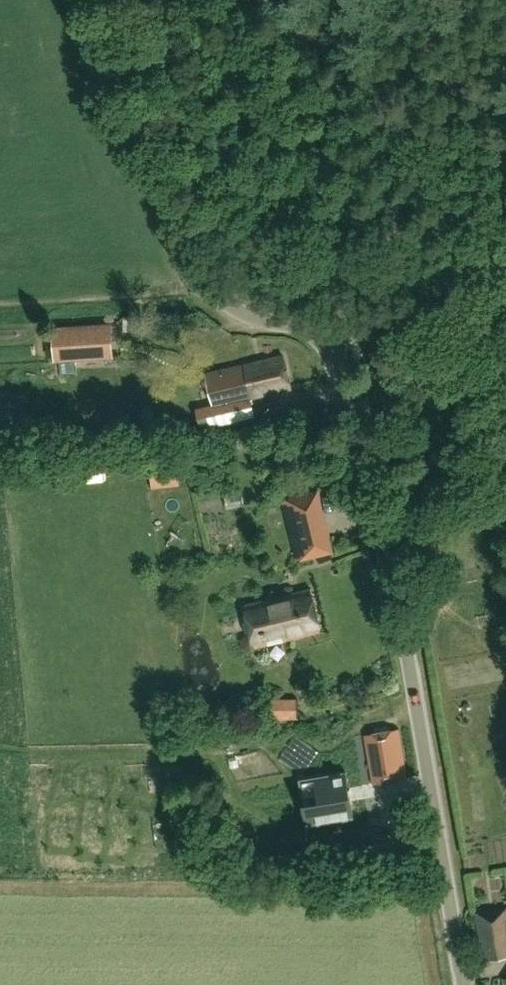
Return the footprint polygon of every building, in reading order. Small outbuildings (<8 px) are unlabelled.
[(111,324),(52,327),(55,360),(113,356),(111,324)] [(245,366),(216,372),(224,402),(249,396),(250,399),(292,388),(284,356),(245,366)] [(224,402),(214,404),(218,424),(253,416),(250,399),(249,396),(224,402)] [(152,488),(165,487),(163,468),(150,470),(152,488)] [(339,519),(350,516),(344,490),(332,493),(339,519)] [(298,559),(331,551),(317,494),(284,502),(298,559)] [(289,639),(322,631),(312,588),(278,596),(289,639)] [(278,596),(245,604),(255,647),(289,639),(278,596)] [(297,718),(297,699),(272,698),(272,718),(297,718)] [(373,783),(407,778),(399,730),(365,736),(373,783)] [(356,773),(316,780),(322,817),(361,810),(358,794),(356,773)] [(505,956),(505,908),(476,912),(483,960),(505,956)]
